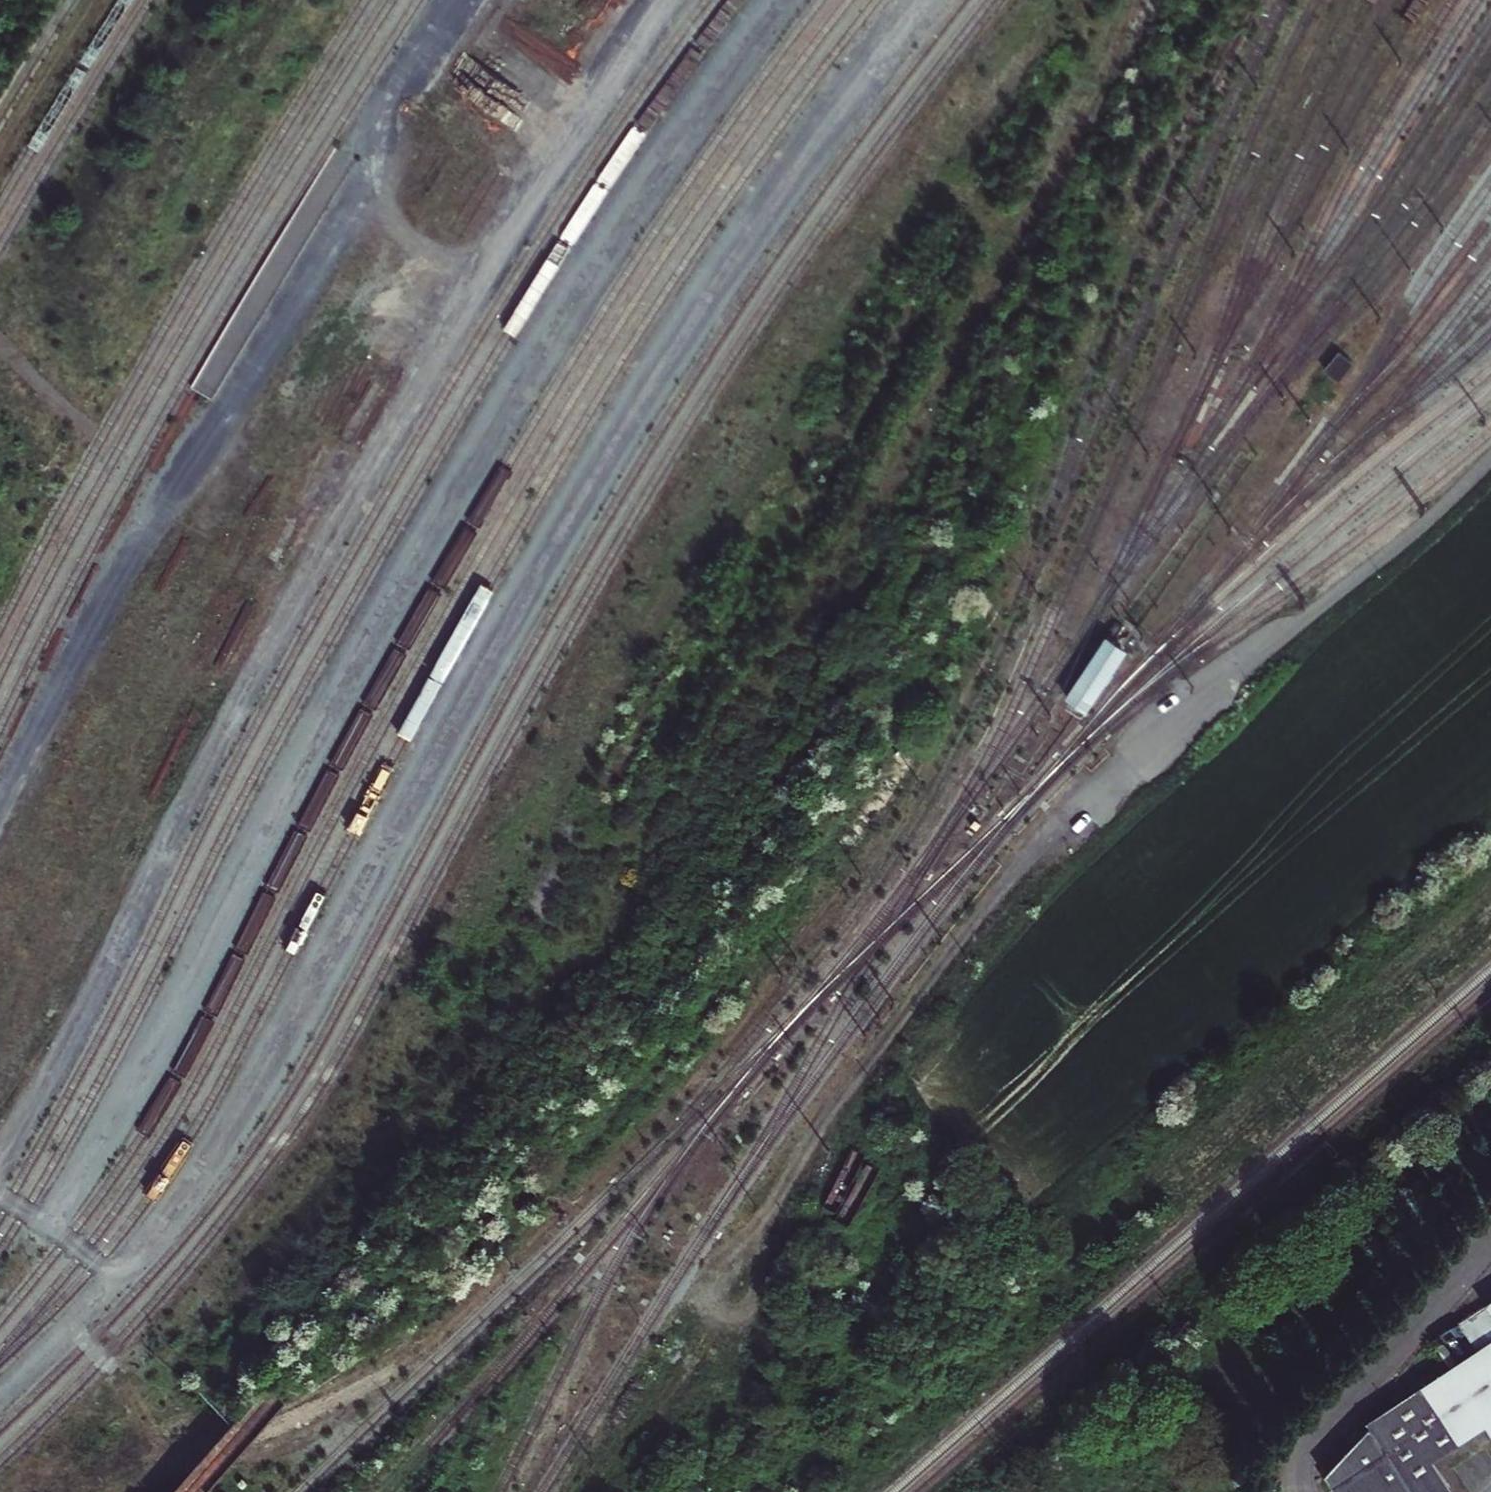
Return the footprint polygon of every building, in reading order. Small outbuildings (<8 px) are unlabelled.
[(1340,351),(1325,369),(1339,380),(1353,361),(1340,351)] [(1110,639),(1069,699),(1091,713),(1131,653),(1110,639)] [(1485,1334),(1490,1343),(1490,1290),(1467,1306),(1485,1334)] [(1485,1334),(1456,1353),(1490,1408),(1490,1343),(1485,1334)] [(1428,1369),(1465,1428),(1490,1411),(1490,1408),(1456,1353),(1455,1351),(1428,1369)] [(1398,1388),(1436,1448),(1465,1428),(1428,1369),(1413,1378),(1410,1373),(1397,1382),(1400,1387),(1398,1388)] [(1373,1404),(1375,1409),(1392,1435),(1428,1491),(1453,1475),(1436,1448),(1398,1388),(1373,1404)] [(1331,1458),(1339,1471),(1363,1454),(1392,1435),(1375,1409),(1369,1416),(1366,1413),(1353,1428),(1356,1430),(1331,1458)] [(1363,1454),(1389,1491),(1427,1491),(1428,1491),(1392,1435),(1363,1454)] [(1347,1491),(1389,1491),(1363,1454),(1339,1471),(1335,1473),(1347,1491)]
